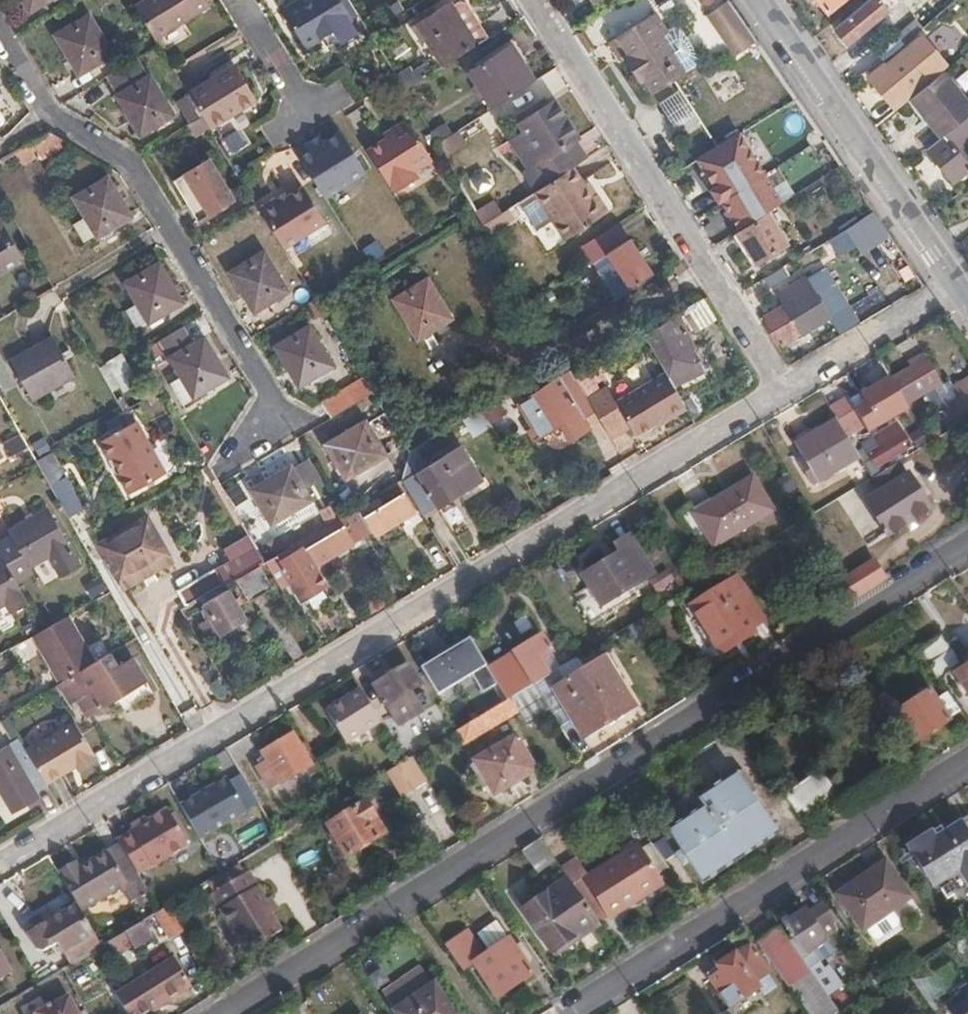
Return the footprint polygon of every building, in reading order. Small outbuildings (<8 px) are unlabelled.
[(32,11),(50,0),(26,0),(32,11)] [(138,6),(156,37),(211,4),(209,0),(148,0),(138,6)] [(283,5),(307,42),(353,13),(345,0),(291,0),(283,5)] [(442,66),(488,36),(467,2),(460,0),(453,5),(450,1),(416,24),(417,25),(413,28),(422,44),(426,41),(442,66)] [(651,91),(678,73),(679,74),(686,69),(661,31),(666,28),(654,10),(643,17),(632,0),(620,0),(600,12),(615,35),(617,35),(629,52),(623,56),(639,80),(644,77),(651,91)] [(680,17),(696,45),(713,36),(693,0),(665,0),(659,3),(670,23),(680,17)] [(702,13),(720,2),(719,0),(694,0),(702,13)] [(731,0),(726,0),(711,11),(736,47),(755,34),(731,0)] [(828,10),(841,0),(820,0),(828,10)] [(889,11),(879,0),(871,0),(837,28),(851,44),(889,11)] [(889,11),(902,0),(879,0),(889,11)] [(945,11),(937,0),(905,0),(921,21),(927,27),(945,11)] [(89,14),(56,33),(80,74),(113,55),(89,14)] [(894,55),(927,27),(921,21),(885,49),(890,58),(894,55)] [(755,34),(736,47),(738,50),(757,38),(755,34)] [(619,57),(623,56),(629,52),(617,35),(615,35),(608,39),(619,57)] [(946,72),(951,68),(926,37),(892,65),(890,62),(872,76),(899,110),(914,98),(946,72)] [(492,104),(533,78),(511,44),(470,71),(492,104)] [(139,56),(105,76),(141,135),(175,115),(139,56)] [(233,61),(188,88),(204,115),(210,124),(254,95),(233,61)] [(415,69),(400,78),(406,89),(421,79),(415,69)] [(967,119),(967,100),(946,72),(914,98),(945,137),(967,119)] [(677,89),(651,107),(669,134),(695,117),(677,89)] [(535,112),(549,104),(544,96),(531,105),(535,112)] [(570,167),(581,160),(568,141),(578,136),(554,100),(549,104),(535,112),(525,119),(520,122),(525,130),(511,138),(527,165),(525,170),(537,188),(570,167)] [(525,119),(535,112),(531,105),(521,111),(525,119)] [(945,137),(931,149),(957,182),(967,173),(967,159),(961,151),(967,146),(967,119),(945,137)] [(776,184),(833,147),(815,122),(798,132),(808,146),(797,153),(785,134),(742,162),(752,180),(768,170),(776,184)] [(465,139),(457,126),(436,140),(444,153),(465,139)] [(373,159),(395,194),(414,181),(410,175),(415,171),(433,159),(418,133),(408,130),(393,139),(397,145),(392,148),(373,159)] [(297,150),(326,199),(368,172),(343,132),(324,143),(328,148),(318,153),(311,142),(297,150)] [(53,133),(45,137),(26,149),(35,164),(47,157),(50,160),(73,145),(53,133)] [(328,148),(324,143),(320,136),(311,142),(318,153),(328,148)] [(581,160),(590,154),(578,136),(568,141),(581,160)] [(388,142),(392,148),(397,145),(393,139),(388,142)] [(210,160),(177,179),(201,218),(233,199),(210,160)] [(582,184),(570,167),(537,188),(534,190),(565,238),(607,212),(594,193),(590,196),(582,184)] [(410,175),(414,181),(419,178),(415,171),(410,175)] [(82,209),(94,230),(100,238),(135,216),(111,177),(76,199),(82,209)] [(586,182),(582,184),(590,196),(594,193),(586,182)] [(261,207),(292,258),(332,233),(304,189),(289,198),(285,192),(261,207)] [(478,211),(484,222),(505,209),(498,199),(478,211)] [(86,234),(94,230),(82,209),(74,215),(86,234)] [(880,240),(892,233),(876,210),(860,219),(876,243),(880,240)] [(770,214),(740,233),(759,262),(789,243),(770,214)] [(863,252),(876,243),(860,219),(847,227),(863,252)] [(650,270),(618,221),(580,244),(580,245),(591,261),(593,260),(617,296),(632,286),(629,283),(650,270)] [(18,262),(0,230),(0,273),(18,262)] [(913,290),(926,282),(892,233),(880,240),(913,290)] [(265,251),(232,271),(257,311),(290,291),(265,251)] [(162,262),(127,284),(140,304),(129,311),(140,329),(151,322),(152,323),(187,302),(162,262)] [(428,266),(394,287),(418,325),(452,304),(428,266)] [(764,322),(778,343),(781,341),(784,345),(832,314),(807,275),(792,284),(798,294),(766,316),(768,319),(764,322)] [(858,301),(841,309),(848,324),(865,317),(858,301)] [(706,370),(671,316),(641,334),(663,368),(676,388),(706,370)] [(301,385),(334,365),(310,325),(277,345),(301,385)] [(185,326),(161,340),(194,397),(229,376),(206,337),(195,344),(185,326)] [(53,337),(11,362),(32,398),(74,374),(53,337)] [(927,358),(893,378),(908,403),(942,383),(927,358)] [(586,393),(575,374),(569,364),(541,381),(543,385),(518,400),(533,424),(528,427),(535,436),(563,418),(574,435),(592,424),(584,412),(594,405),(586,393)] [(686,403),(676,388),(663,368),(615,397),(605,381),(586,393),(594,405),(612,436),(632,424),(638,432),(655,421),(686,403)] [(323,404),(333,418),(375,392),(364,374),(322,401),(323,404)] [(960,386),(967,396),(943,410),(954,428),(967,420),(967,381),(960,386)] [(848,395),(832,404),(841,420),(850,434),(866,425),(848,395)] [(658,424),(688,406),(686,403),(655,421),(658,424)] [(474,432),(493,421),(483,406),(464,418),(474,432)] [(130,408),(93,430),(101,443),(94,446),(105,464),(108,463),(116,477),(113,478),(124,498),(168,473),(130,408)] [(348,479),(407,443),(387,411),(370,423),(367,419),(326,444),(348,479)] [(826,477),(863,455),(850,434),(841,420),(804,443),(812,454),(806,458),(819,479),(824,475),(826,477)] [(870,452),(880,465),(913,445),(899,423),(876,437),(881,445),(870,452)] [(405,481),(425,514),(481,479),(466,455),(447,467),(441,459),(405,481)] [(307,459),(293,468),(304,487),(319,479),(307,459)] [(896,464),(877,476),(884,490),(868,500),(890,535),(930,508),(909,475),(906,477),(896,464)] [(304,487),(293,468),(291,466),(251,489),(272,524),(312,500),(304,487)] [(693,508),(716,545),(773,509),(753,477),(719,498),(720,501),(715,504),(711,497),(693,508)] [(63,509),(81,541),(82,542),(95,534),(97,533),(67,479),(51,488),(63,509)] [(373,533),(375,535),(415,511),(404,493),(364,517),(373,533)] [(0,542),(0,552),(3,557),(16,581),(35,572),(31,565),(71,544),(49,507),(10,529),(13,535),(0,542)] [(373,533),(364,517),(358,507),(292,546),(296,552),(279,562),(302,598),(326,584),(316,566),(353,544),(344,527),(353,522),(364,539),(373,533)] [(99,545),(111,567),(119,580),(166,553),(146,519),(101,543),(101,544),(99,545)] [(82,542),(87,551),(99,545),(101,544),(101,543),(95,534),(82,542)] [(621,553),(584,575),(603,606),(655,573),(633,534),(616,544),(621,553)] [(218,549),(230,575),(259,561),(246,535),(218,549)] [(87,551),(100,573),(111,567),(99,545),(87,551)] [(29,604),(16,581),(3,557),(0,559),(0,609),(8,605),(12,613),(29,604)] [(835,587),(843,600),(845,603),(886,577),(876,560),(835,587)] [(274,589),(259,566),(238,579),(251,602),(274,589)] [(182,592),(191,608),(227,586),(218,571),(182,592)] [(766,619),(739,576),(691,606),(722,653),(760,628),(758,625),(766,619)] [(230,590),(207,604),(216,619),(203,627),(210,637),(221,630),(224,631),(247,618),(230,590)] [(31,638),(58,685),(61,684),(96,663),(69,617),(44,631),(31,638)] [(542,661),(555,654),(543,634),(516,650),(527,667),(490,690),(499,706),(528,687),(535,683),(550,674),(542,661)] [(923,643),(916,647),(938,677),(958,659),(942,636),(924,647),(923,643)] [(460,642),(442,653),(457,679),(475,668),(460,642)] [(556,670),(562,667),(555,654),(542,661),(550,674),(556,670)] [(119,668),(111,655),(96,663),(61,684),(70,697),(76,694),(79,699),(88,715),(147,681),(134,659),(119,668)] [(563,682),(556,670),(550,674),(535,683),(553,713),(561,727),(573,720),(585,738),(631,708),(600,659),(563,682)] [(410,664),(376,685),(387,704),(397,698),(403,706),(427,691),(410,664)] [(967,690),(967,669),(958,675),(967,690)] [(499,706),(488,712),(496,724),(520,710),(530,724),(553,713),(535,683),(528,687),(499,706)] [(365,694),(362,688),(347,697),(351,703),(365,694)] [(950,717),(961,710),(947,691),(936,698),(929,689),(915,699),(916,703),(899,714),(916,741),(950,720),(950,717)] [(72,703),(79,699),(76,694),(70,697),(69,697),(72,703)] [(351,703),(347,697),(327,710),(347,743),(383,722),(365,694),(351,703)] [(27,750),(32,758),(47,781),(67,769),(64,764),(75,757),(78,763),(81,767),(94,758),(94,752),(76,722),(27,750)] [(343,802),(306,741),(300,744),(293,733),(265,750),(270,757),(260,763),(275,788),(313,764),(317,771),(313,773),(333,807),(343,802)] [(515,736),(475,760),(496,793),(536,769),(515,736)] [(53,790),(47,781),(32,758),(21,764),(9,744),(0,749),(0,789),(16,816),(43,801),(40,797),(53,790)] [(64,764),(67,769),(78,763),(75,757),(64,764)] [(414,758),(401,766),(412,783),(426,776),(414,758)] [(741,767),(728,776),(734,784),(740,779),(747,787),(754,783),(741,767)] [(821,773),(786,797),(801,819),(837,794),(821,773)] [(673,831),(665,836),(686,867),(691,863),(706,883),(779,832),(746,788),(747,787),(740,779),(734,784),(728,776),(696,800),(693,796),(663,817),(673,831)] [(189,841),(247,815),(230,778),(173,804),(189,841)] [(367,802),(328,824),(347,857),(386,834),(367,802)] [(139,839),(126,847),(143,875),(155,867),(158,870),(193,848),(170,811),(136,831),(136,833),(139,839)] [(935,838),(931,832),(907,850),(934,889),(960,871),(967,883),(967,815),(935,838)] [(122,841),(126,847),(139,839),(136,833),(122,841)] [(236,834),(210,850),(225,873),(251,857),(236,834)] [(577,857),(562,868),(568,877),(596,917),(614,906),(624,907),(663,881),(638,842),(589,873),(577,857)] [(67,875),(63,877),(78,902),(84,912),(122,890),(126,887),(136,904),(154,894),(143,875),(126,847),(115,853),(112,849),(81,865),(80,862),(64,871),(67,875)] [(864,929),(910,896),(884,860),(837,893),(864,929)] [(275,913),(266,899),(249,871),(212,896),(233,930),(234,929),(251,953),(284,933),(273,914),(275,913)] [(596,917),(568,877),(524,908),(551,949),(581,928),(585,933),(600,922),(596,917)] [(126,887),(122,890),(132,907),(136,904),(126,887)] [(271,896),(266,899),(275,913),(279,910),(271,896)] [(844,923),(826,898),(809,910),(806,906),(783,922),(805,955),(829,939),(826,935),(844,923)] [(84,912),(78,902),(54,916),(37,927),(28,932),(38,946),(47,949),(60,942),(90,924),(84,912)] [(170,906),(163,910),(156,915),(171,938),(185,930),(170,906)] [(600,922),(600,923),(624,907),(614,906),(596,917),(600,922)] [(37,927),(54,916),(49,908),(31,918),(37,927)] [(498,916),(472,933),(485,952),(511,935),(498,916)] [(154,939),(143,922),(114,939),(109,942),(116,955),(133,945),(136,951),(154,939)] [(103,946),(90,924),(60,942),(73,964),(103,946)] [(809,970),(779,925),(758,940),(796,994),(816,980),(809,970)] [(468,928),(446,944),(463,967),(474,960),(498,995),(535,971),(511,935),(485,952),(472,933),(468,928)] [(768,972),(749,946),(737,954),(736,952),(718,964),(723,970),(712,978),(733,1008),(760,989),(755,982),(768,972)] [(0,953),(0,979),(11,972),(0,953)] [(116,996),(127,1013),(148,1013),(193,985),(175,958),(116,996)] [(809,970),(816,980),(823,989),(831,984),(821,969),(816,973),(813,968),(809,970)] [(433,983),(396,1009),(399,1013),(454,1013),(433,983)] [(65,998),(39,1013),(75,1013),(65,998)]
